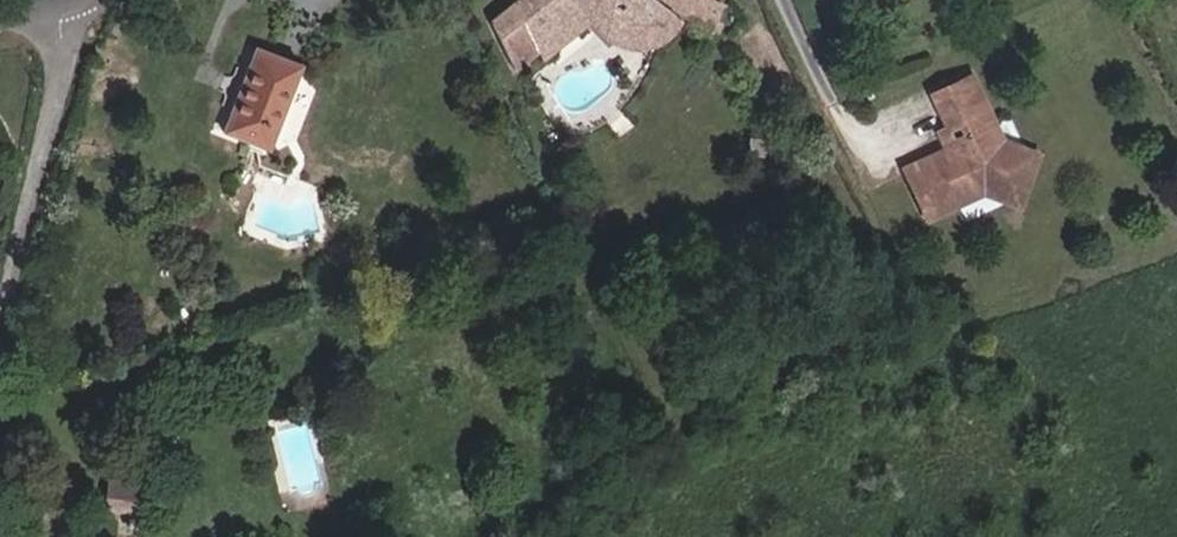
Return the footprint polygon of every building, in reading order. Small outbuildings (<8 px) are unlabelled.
[(485,11),(506,57),(587,19),(591,19),(602,23),(620,50),(645,57),(680,30),(687,17),(713,24),(723,0),(509,0),(485,11)] [(272,139),(282,114),(304,55),(255,36),(223,121),(272,139)] [(922,85),(937,121),(944,118),(954,145),(938,152),(935,145),(926,150),(886,170),(913,222),(948,202),(947,197),(964,189),(988,200),(1007,144),(984,136),(954,69),(922,85)] [(944,118),(937,121),(918,129),(926,150),(935,145),(938,152),(954,145),(944,118)] [(1023,150),(1007,144),(988,200),(1005,205),(1023,150)]
